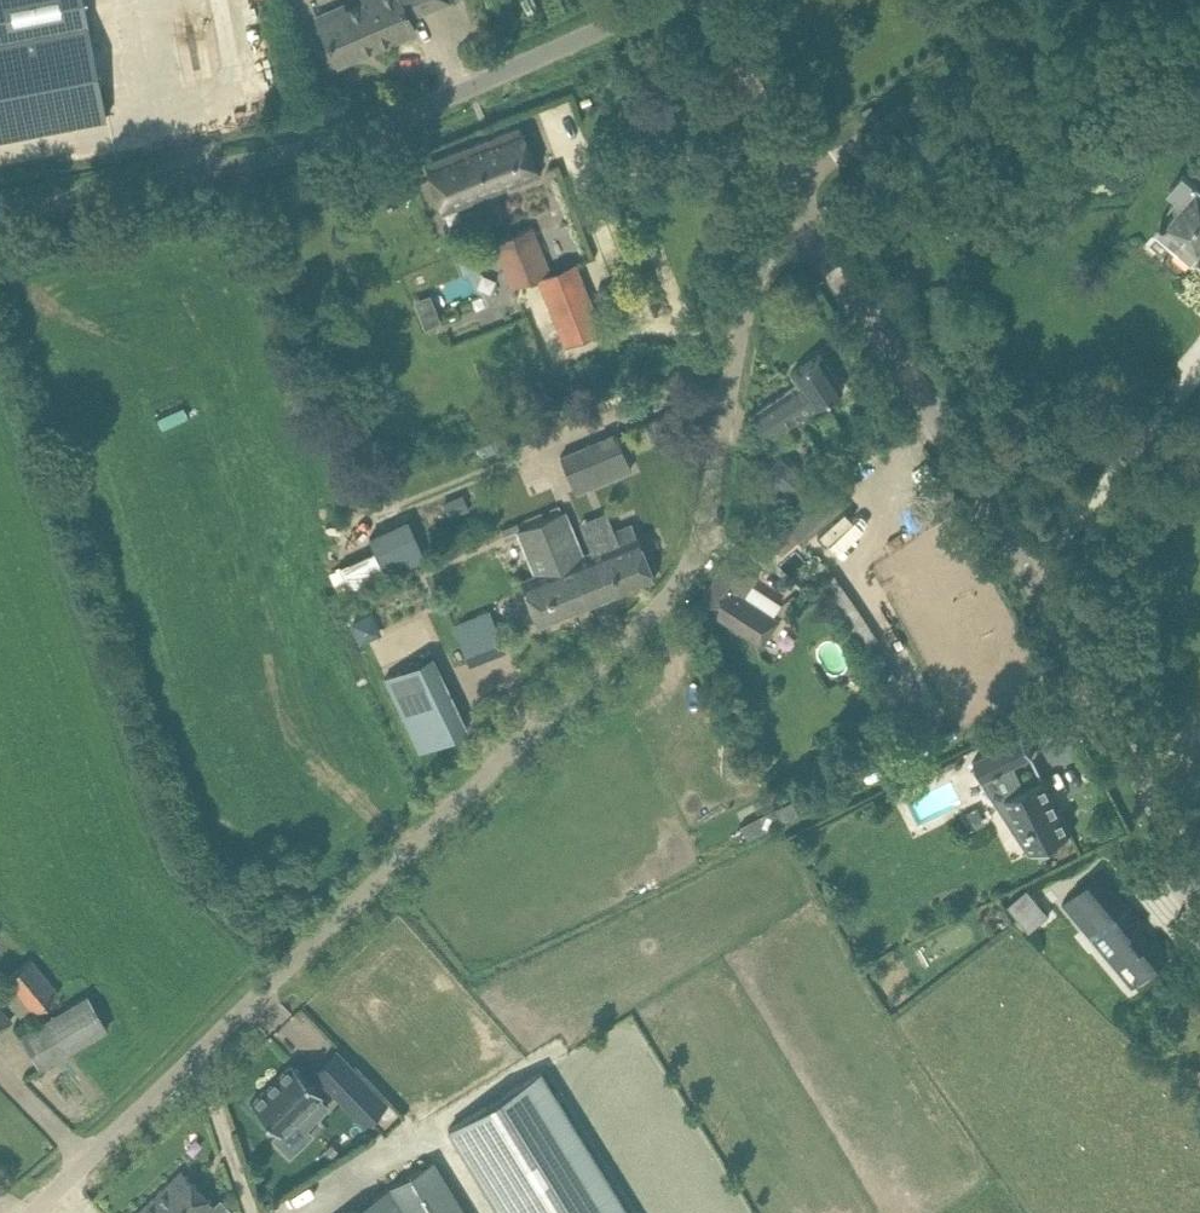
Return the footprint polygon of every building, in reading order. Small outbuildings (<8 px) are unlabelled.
[(106,116),(83,0),(0,0),(0,137),(106,116)] [(365,2),(319,22),(338,64),(416,30),(409,16),(445,0),(364,0),(365,2)] [(520,126),(425,163),(443,209),(538,173),(520,126)] [(1165,221),(1166,221),(1157,231),(1191,262),(1199,252),(1199,176),(1197,180),(1195,178),(1193,180),(1184,171),(1170,188),(1178,195),(1170,204),(1175,209),(1169,216),(1169,215),(1168,214),(1167,213),(1166,213),(1165,213),(1164,213),(1162,214),(1162,215),(1161,216),(1161,217),(1162,218),(1162,219),(1163,220),(1164,220),(1164,221),(1165,221)] [(539,276),(556,320),(565,343),(601,329),(574,262),(549,272),(531,226),(494,240),(512,287),(521,283),(539,276)] [(466,278),(415,291),(424,326),(475,313),(466,278)] [(521,283),(512,287),(499,292),(508,313),(529,304),(521,283)] [(751,414),(766,436),(842,387),(820,353),(791,373),(798,384),(751,414)] [(616,432),(560,455),(572,485),(610,469),(612,475),(631,468),(616,432)] [(781,452),(766,467),(795,496),(810,480),(781,452)] [(561,511),(518,528),(536,572),(537,573),(570,559),(580,556),(580,555),(561,511)] [(570,559),(589,604),(654,578),(632,522),(587,541),(591,550),(580,555),(580,556),(570,559)] [(398,540),(342,561),(349,580),(405,559),(398,540)] [(698,602),(718,615),(762,644),(779,618),(743,596),(756,576),(727,557),(715,576),(716,577),(700,601),(699,601),(698,602)] [(520,579),(538,624),(589,604),(570,559),(537,573),(536,572),(520,579)] [(454,625),(469,662),(505,648),(490,611),(454,625)] [(385,678),(420,749),(465,727),(430,656),(385,678)] [(1071,832),(1044,777),(1025,786),(1015,764),(1033,755),(1022,733),(973,758),(984,780),(1006,769),(1017,790),(1005,796),(1033,852),(1071,832)] [(1062,901),(1090,935),(1092,933),(1091,933),(1104,922),(1147,974),(1172,953),(1157,935),(1152,938),(1141,926),(1146,922),(1102,868),(1062,901)] [(1027,887),(1007,904),(1029,930),(1049,914),(1047,911),(1040,916),(1032,906),(1039,901),(1027,887)] [(3,993),(10,1001),(25,1019),(60,990),(32,956),(7,977),(13,984),(3,993)] [(107,1027),(87,994),(20,1034),(40,1067),(107,1027)] [(11,1017),(0,1005),(0,1028),(11,1017)] [(291,1063),(289,1065),(253,1100),(252,1101),(251,1100),(250,1101),(277,1129),(281,1133),(282,1132),(281,1131),(295,1118),(305,1128),(327,1106),(318,1096),(320,1094),(321,1094),(322,1093),(318,1089),(291,1061),(290,1062),(291,1063)] [(355,1066),(333,1088),(366,1123),(389,1101),(355,1066)] [(448,1128),(501,1212),(629,1212),(541,1070),(448,1128)] [(347,1212),(464,1212),(432,1161),(347,1212)] [(198,1187),(182,1169),(136,1212),(204,1212),(215,1203),(198,1187)]
